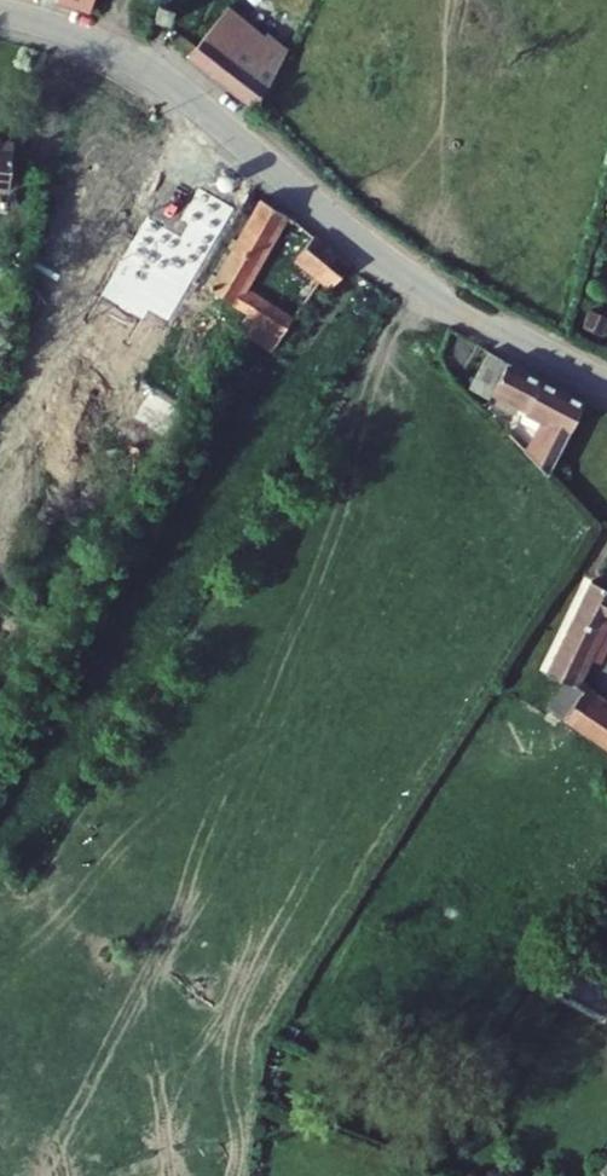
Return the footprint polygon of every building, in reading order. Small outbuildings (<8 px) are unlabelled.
[(162,0),(159,0),(153,14),(165,19),(171,3),(162,0)] [(230,2),(190,55),(255,103),(295,50),(230,2)] [(201,278),(189,300),(224,317),(229,306),(243,313),(238,324),(275,343),(289,315),(252,296),(250,299),(237,293),(278,213),(251,200),(209,282),(201,278)] [(343,261),(306,231),(289,252),(326,281),(343,261)] [(515,461),(528,476),(572,399),(477,349),(460,382),(479,394),(484,385),(540,416),(515,461)] [(559,681),(594,619),(606,627),(606,594),(578,576),(533,664),(554,679),(535,711),(606,766),(606,713),(559,681)] [(568,997),(604,1014),(606,1008),(606,984),(580,971),(568,997)] [(594,1173),(596,1175),(606,1175),(606,1165),(594,1173)]
